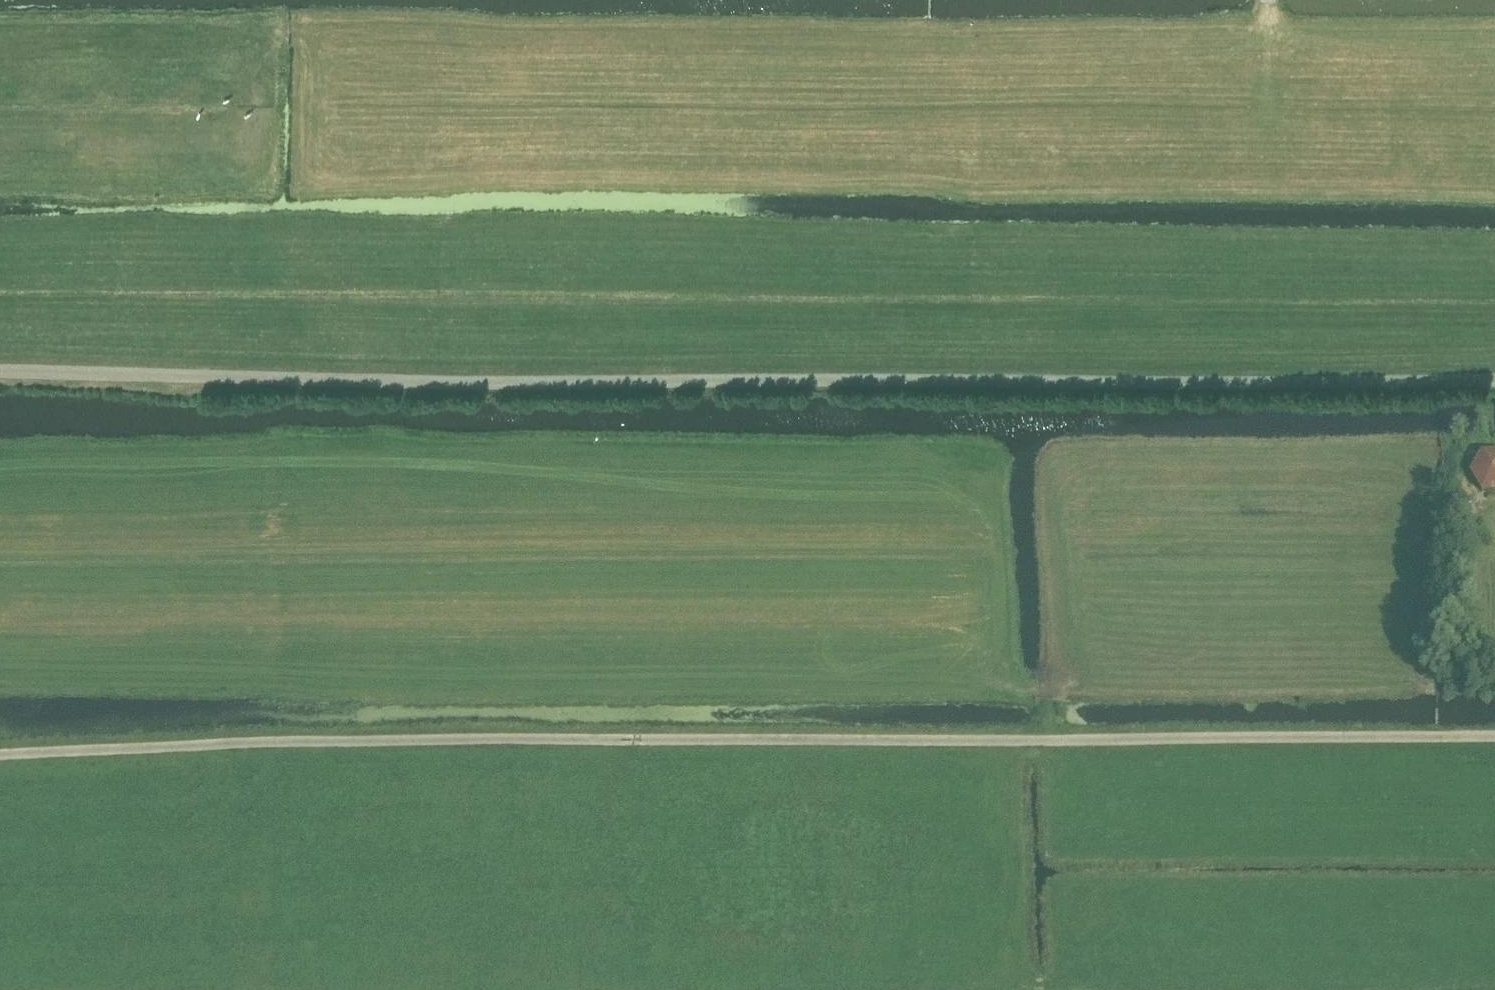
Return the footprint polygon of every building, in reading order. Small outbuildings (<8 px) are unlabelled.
[(1482,453),(1470,473),(1481,494),(1494,494),(1494,453),(1482,453)]
